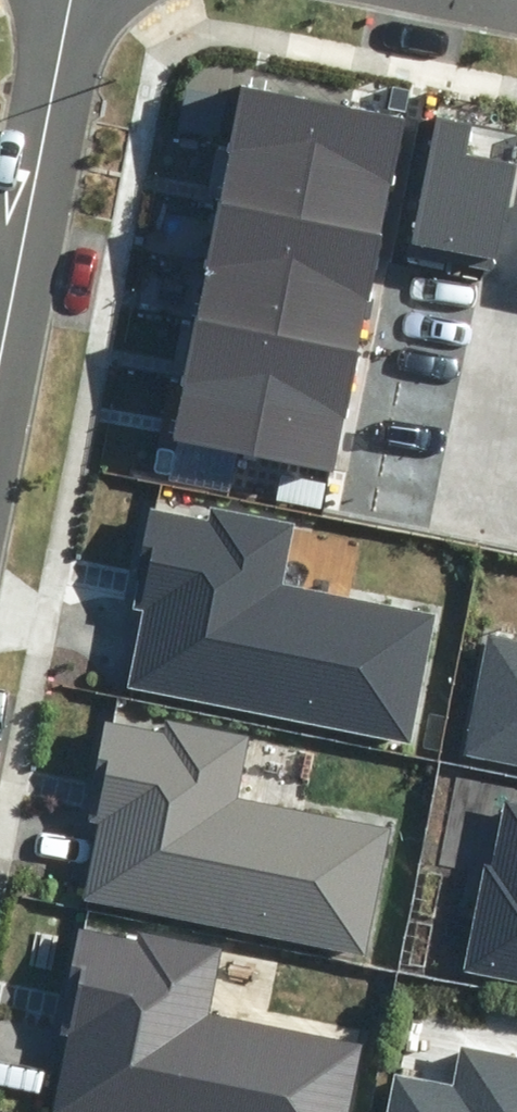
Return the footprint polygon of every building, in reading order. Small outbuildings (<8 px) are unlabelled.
[(233,132),(396,165),(408,107),(244,74),(233,132)] [(473,111),(441,105),(418,225),(500,240),(516,153),(467,143),(473,111)] [(221,191),(385,223),(396,165),(233,132),(221,191)] [(209,249),(373,281),(385,223),(221,191),(209,249)] [(198,307),(361,340),(373,281),(209,249),(198,307)] [(186,365),(350,398),(361,340),(198,307),(186,365)] [(174,424),(338,456),(350,398),(186,365),(174,424)] [(131,686),(407,742),(433,617),(280,586),(293,525),(211,508),(208,519),(148,507),(128,605),(147,609),(131,686)] [(466,759),(516,770),(516,643),(490,637),(466,759)] [(86,899),(366,957),(392,831),(237,798),(250,737),(162,719),(161,726),(105,715),(83,818),(102,822),(86,899)] [(505,800),(492,866),(484,864),(463,970),(516,981),(516,802),(505,800)] [(68,1111),(345,1111),(359,1046),(209,1014),(223,948),(136,929),(135,937),(78,925),(57,1029),(75,1033),(59,1110),(68,1111)] [(462,1048),(454,1087),(395,1075),(387,1111),(516,1111),(516,1059),(462,1048)]
